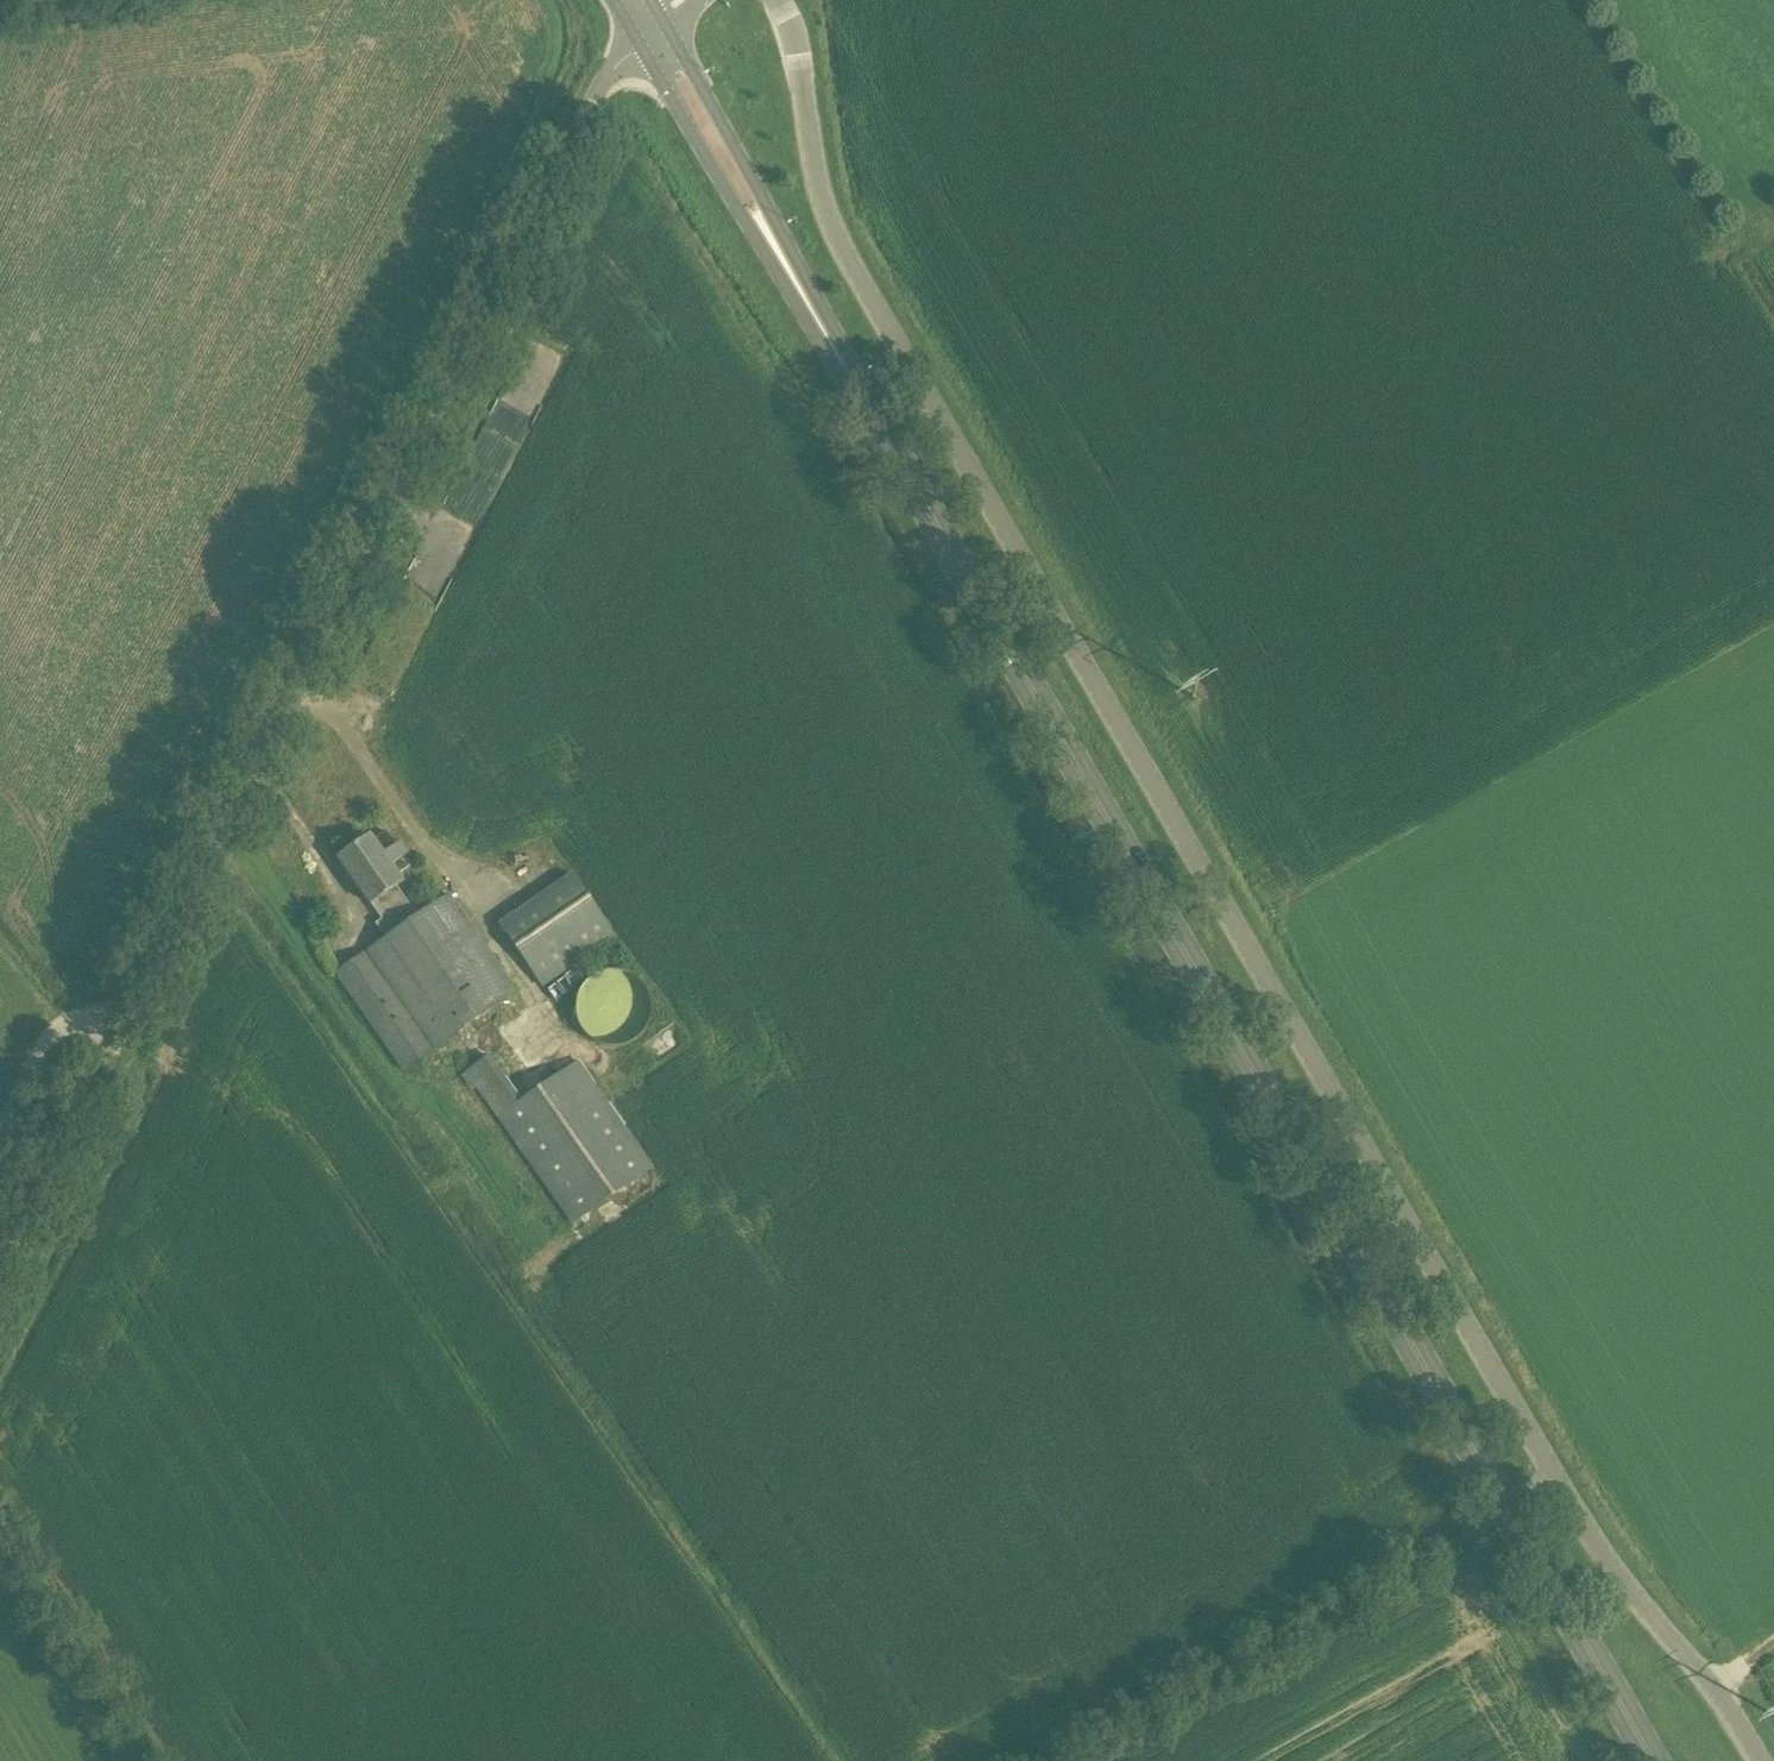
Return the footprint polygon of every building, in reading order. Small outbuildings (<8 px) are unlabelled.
[(395,845),(387,832),(374,841),(370,836),(338,858),(369,904),(381,921),(376,924),(385,938),(334,974),(401,1072),(519,993),(450,893),(417,915),(397,885),(402,882),(398,875),(410,866),(404,857),(410,853),(401,841),(395,845)] [(542,989),(616,937),(572,873),(498,925),(542,989)] [(612,1047),(616,1047),(621,1046),(626,1045),(630,1043),(634,1041),(638,1038),(641,1035),(644,1031),(647,1027),(649,1022),(650,1018),(651,1013),(651,1008),(651,1004),(650,999),(648,995),(646,990),(643,986),(640,983),(637,980),(633,977),(629,975),(624,973),(620,972),(615,971),(610,972),(605,972),(601,974),(596,975),(592,978),(589,981),(585,984),(582,988),(580,992),(578,996),(576,1001),(576,1005),(575,1010),(576,1015),(577,1019),(578,1024),(580,1028),(583,1032),(586,1036),(590,1039),(594,1041),(598,1044),(602,1045),(607,1046),(612,1047)] [(579,1060),(496,1118),(572,1226),(654,1168),(579,1060)]
